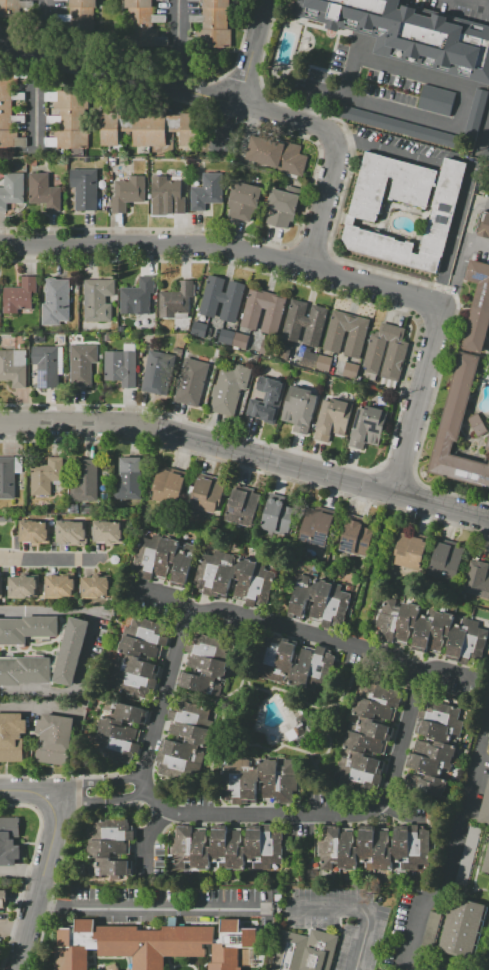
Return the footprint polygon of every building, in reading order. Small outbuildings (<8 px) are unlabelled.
[(20,17),(20,0),(0,0),(0,17),(20,17)] [(70,7),(68,7),(68,32),(93,32),(93,8),(97,8),(97,0),(70,0),(70,7)] [(125,8),(126,8),(126,29),(123,29),(123,46),(157,46),(157,28),(151,28),(151,8),(153,8),(153,0),(125,0),(125,8)] [(203,7),(202,7),(202,29),(194,29),(195,48),(232,48),(232,29),(227,29),(227,8),(231,8),(231,0),(203,0),(203,7)] [(465,20),(488,27),(488,87),(376,56),(381,39),(295,16),(299,0),(409,0),(407,6),(417,8),(416,13),(433,18),(434,13),(449,17),(447,22),(464,26),(465,20)] [(13,149),(13,146),(26,146),(26,138),(17,138),(17,131),(11,131),(11,123),(25,123),(25,115),(11,115),(11,101),(25,101),(25,92),(11,93),(11,87),(17,87),(17,69),(0,69),(0,149),(13,149)] [(423,84),(456,93),(449,118),(417,109),(423,84)] [(462,135),(474,139),(488,91),(476,88),(462,135)] [(45,91),(45,102),(49,102),(49,109),(60,110),(60,115),(46,115),(46,124),(60,124),(60,131),(45,131),(45,147),(55,147),(55,149),(88,149),(88,131),(83,131),(83,111),(87,111),(87,91),(45,91)] [(341,106),(338,119),(448,145),(451,133),(341,106)] [(100,114),(100,147),(119,147),(119,132),(131,132),(131,146),(165,146),(166,133),(179,133),(179,146),(194,147),(194,114),(180,114),(180,116),(166,116),(166,115),(100,114)] [(252,135),(245,158),(284,169),(283,172),(302,177),(308,156),(299,154),(301,146),(284,141),(283,144),(274,142),(275,139),(265,136),(264,139),(252,135)] [(365,151),(344,225),(346,225),(339,248),(436,275),(468,163),(445,157),(441,173),(365,151)] [(70,169),(70,188),(75,188),(75,210),(97,210),(97,169),(70,169)] [(4,173),(4,187),(0,187),(0,211),(6,211),(6,204),(24,203),(24,173),(4,173)] [(29,173),(29,204),(46,204),(46,211),(61,211),(61,187),(49,187),(49,173),(29,173)] [(202,173),(202,187),(190,187),(190,211),(206,211),(205,203),(222,203),(222,173),(202,173)] [(145,176),(129,176),(129,180),(115,180),(115,197),(111,197),(111,213),(126,213),(126,202),(145,202),(145,176)] [(151,176),(151,203),(170,203),(170,214),(185,214),(185,196),(182,196),(181,177),(167,177),(167,176),(151,176)] [(234,181),(227,207),(230,208),(228,216),(249,222),(251,215),(253,215),(255,207),(256,207),(261,188),(234,181)] [(273,185),(266,207),(269,208),(264,224),(287,230),(289,222),(292,223),(294,215),(295,215),(302,193),(273,185)] [(474,235),(488,239),(488,212),(481,210),(474,235)] [(465,282),(477,285),(428,472),(488,488),(488,464),(450,454),(453,441),(457,442),(470,392),(471,392),(488,324),(488,264),(470,259),(465,282)] [(119,288),(120,314),(133,314),(133,320),(148,320),(148,314),(150,314),(150,293),(154,293),(154,275),(139,276),(139,288),(119,288)] [(209,275),(225,279),(222,292),(226,293),(229,281),(245,286),(235,324),(219,320),(223,303),(219,302),(215,319),(198,314),(209,275)] [(2,288),(2,314),(18,314),(18,309),(32,309),(32,293),(36,293),(36,277),(20,277),(20,288),(2,288)] [(44,278),(44,293),(46,293),(46,303),(42,303),(42,324),(58,324),(58,320),(69,320),(69,280),(56,280),(56,278),(44,278)] [(84,280),(85,322),(112,321),(112,303),(105,303),(105,297),(115,297),(114,279),(84,280)] [(157,291),(158,319),(188,318),(188,312),(190,312),(190,297),(193,297),(193,280),(178,280),(178,291),(157,291)] [(250,287),(239,327),(255,331),(261,308),(265,309),(259,332),(275,337),(286,297),(250,287)] [(290,299),(280,338),(297,343),(301,327),(305,328),(300,345),(316,349),(327,309),(311,305),(308,318),(303,317),(307,303),(290,299)] [(333,310),(323,349),(338,353),(343,337),(347,338),(343,355),(359,359),(370,319),(333,310)] [(206,324),(193,321),(189,334),(203,338),(206,324)] [(371,333),(360,371),(398,381),(408,343),(402,341),(405,329),(380,322),(378,332),(375,331),(374,334),(371,333)] [(244,349),(248,336),(220,328),(217,341),(244,349)] [(105,351),(105,382),(122,382),(122,389),(137,389),(137,351),(135,351),(135,344),(123,344),(123,351),(105,351)] [(98,345),(98,363),(92,363),(92,386),(71,387),(70,345),(98,345)] [(32,347),(32,365),(37,364),(37,389),(58,389),(58,347),(32,347)] [(149,350),(141,391),(163,396),(172,354),(149,350)] [(331,358),(304,350),(299,364),(327,372),(331,358)] [(10,381),(10,389),(26,389),(25,351),(0,351),(0,381),(10,381)] [(186,357),(174,402),(198,409),(210,363),(186,357)] [(355,378),(358,365),(344,362),(341,375),(355,378)] [(221,367),(216,385),(214,384),(210,396),(213,397),(209,410),(234,417),(241,389),(246,391),(252,369),(243,366),(244,365),(238,363),(238,365),(235,364),(234,370),(221,367)] [(274,424),(259,420),(259,418),(245,414),(250,398),(262,402),(265,393),(253,389),(257,375),(286,383),(274,424)] [(289,385),(279,420),(293,424),(291,431),(306,435),(309,426),(310,427),(319,396),(316,395),(317,393),(289,385)] [(354,405),(350,419),(345,436),(341,435),(341,437),(331,435),(328,443),(313,438),(325,399),(330,400),(330,397),(354,405)] [(358,407),(347,447),(362,451),(364,443),(379,447),(388,411),(368,406),(367,409),(358,407)] [(15,500),(15,457),(0,457),(0,500),(15,500)] [(30,471),(43,471),(43,465),(47,465),(47,457),(62,457),(62,484),(53,484),(53,482),(51,482),(51,499),(30,499),(30,471)] [(112,481),(113,499),(141,499),(141,457),(119,457),(120,481),(112,481)] [(68,485),(69,503),(98,503),(97,459),(77,459),(77,485),(68,485)] [(158,469),(152,490),(155,491),(153,499),(179,506),(187,478),(182,477),(182,476),(158,469)] [(197,478),(189,506),(214,513),(217,505),(219,506),(225,483),(211,479),(211,480),(202,477),(201,479),(197,478)] [(234,488),(225,521),(252,528),(261,495),(234,488)] [(268,498),(285,502),(284,506),(295,509),(288,535),(278,532),(278,533),(260,529),(268,498)] [(80,513),(80,505),(92,505),(92,513),(80,513)] [(308,507),(298,540),(325,548),(334,516),(320,512),(321,507),(316,506),(315,509),(308,507)] [(347,519),(363,523),(362,527),(373,530),(365,557),(339,549),(347,519)] [(19,522),(47,522),(47,536),(50,536),(50,542),(40,543),(40,546),(31,546),(31,543),(19,543),(19,522)] [(84,523),(84,530),(85,530),(86,546),(56,546),(56,523),(66,523),(66,522),(75,522),(75,523),(84,523)] [(121,523),(121,531),(122,531),(122,535),(123,535),(123,544),(106,544),(106,542),(95,542),(94,523),(102,523),(102,522),(112,522),(112,523),(121,523)] [(400,533),(392,563),(392,564),(420,572),(420,570),(428,543),(423,541),(423,539),(400,533)] [(198,547),(185,589),(168,584),(168,582),(152,577),(151,581),(141,578),(142,574),(132,571),(142,537),(152,540),(154,534),(180,542),(178,549),(183,550),(185,543),(198,547)] [(436,537),(425,574),(455,582),(465,549),(457,546),(458,543),(436,537)] [(275,573),(266,606),(256,603),(254,608),(245,605),(247,601),(234,597),(234,595),(228,593),(226,599),(199,592),(200,588),(195,587),(205,553),(214,556),(215,550),(232,555),(229,563),(238,565),(240,557),(266,565),(265,570),(275,573)] [(462,592),(488,600),(488,570),(488,564),(471,559),(462,592)] [(299,574),(312,578),(310,585),(314,586),(316,578),(326,582),(326,583),(332,585),(333,583),(342,586),(341,591),(351,594),(341,628),(332,625),(330,630),(321,627),(322,623),(303,617),(302,621),(287,616),(299,574)] [(80,577),(93,577),(93,575),(100,575),(100,577),(109,577),(110,596),(81,597),(80,577)] [(10,576),(37,576),(37,596),(10,596),(10,576)] [(45,576),(71,576),(71,579),(73,579),(73,596),(45,597),(45,576)] [(384,595),(396,599),(394,606),(401,607),(402,602),(410,604),(411,603),(421,606),(419,613),(426,616),(428,610),(429,611),(430,609),(436,610),(436,612),(444,614),(444,612),(455,615),(453,623),(460,625),(462,616),(481,622),(479,627),(488,630),(479,664),(469,661),(468,665),(445,658),(448,648),(443,646),(440,655),(426,650),(425,653),(412,649),(414,639),(408,637),(405,646),(376,638),(380,627),(375,625),(384,595)] [(134,615),(171,625),(165,645),(162,644),(158,659),(149,657),(148,663),(160,667),(151,700),(113,689),(116,680),(111,678),(117,657),(122,658),(123,654),(118,652),(126,625),(130,626),(134,615)] [(26,645),(0,645),(0,619),(23,619),(23,617),(57,617),(57,637),(26,637),(26,645)] [(70,617),(89,622),(72,687),(53,682),(70,617)] [(254,676),(267,629),(318,643),(317,645),(337,651),(327,686),(307,680),(305,690),(254,676)] [(180,687),(184,671),(201,675),(203,670),(186,665),(194,632),(230,641),(227,653),(230,654),(225,673),(222,672),(216,696),(180,687)] [(21,685),(0,685),(0,660),(17,660),(17,658),(51,659),(51,682),(21,682),(21,685)] [(352,713),(357,697),(396,707),(392,721),(379,717),(379,716),(375,715),(374,719),(352,713)] [(148,710),(143,725),(124,720),(122,726),(140,731),(137,743),(138,743),(133,761),(119,757),(117,761),(91,754),(102,714),(108,716),(113,700),(148,710)] [(418,718),(421,709),(426,711),(429,700),(461,709),(458,719),(463,720),(460,730),(418,718)] [(215,710),(206,748),(201,747),(200,751),(204,751),(198,773),(195,772),(193,781),(159,772),(161,764),(158,763),(164,739),(167,739),(172,721),(168,720),(171,709),(175,710),(177,701),(215,710)] [(22,761),(0,761),(0,714),(22,713),(22,720),(26,720),(26,734),(22,734),(22,761)] [(348,731),(352,713),(374,719),(373,723),(389,727),(385,741),(348,731)] [(73,718),(65,766),(35,761),(39,734),(34,733),(36,719),(42,720),(43,714),(73,718)] [(434,740),(435,738),(415,732),(418,718),(460,730),(456,746),(434,740)] [(343,748),(348,731),(385,741),(382,754),(369,751),(370,749),(366,748),(364,753),(343,748)] [(409,752),(413,738),(433,744),(434,740),(456,746),(451,763),(409,752)] [(364,753),(364,756),(380,760),(374,783),(366,781),(363,792),(339,786),(341,775),(336,774),(343,748),(364,753)] [(425,775),(426,772),(405,766),(409,752),(451,763),(462,766),(458,779),(447,776),(446,780),(425,775)] [(221,765),(233,765),(233,759),(250,759),(250,768),(260,768),(260,759),(269,759),(269,761),(278,761),(278,766),(284,766),(284,759),(297,759),(298,803),(277,803),(277,800),(263,800),(263,782),(257,782),(257,803),(221,803),(221,765)] [(446,780),(448,781),(445,792),(443,792),(442,798),(400,787),(403,774),(406,775),(406,774),(424,778),(425,775),(446,780)] [(478,822),(488,825),(488,781),(478,822)] [(15,865),(0,865),(0,818),(19,818),(19,837),(14,837),(14,845),(19,845),(19,860),(15,860),(15,865)] [(95,820),(129,819),(129,830),(133,830),(133,840),(129,841),(129,855),(126,855),(126,858),(111,858),(111,861),(129,861),(129,876),(95,876),(95,859),(89,859),(89,839),(85,839),(85,830),(95,830),(95,820)] [(282,864),(271,864),(271,868),(253,868),(253,862),(245,862),(245,868),(219,868),(219,862),(210,862),(210,868),(190,868),(190,864),(173,865),(173,857),(167,858),(167,838),(177,838),(177,826),(193,826),(193,829),(206,829),(206,830),(212,830),(212,826),(227,826),(227,829),(248,829),(248,825),(282,825),(282,864)] [(430,865),(418,865),(418,869),(400,869),(400,863),(392,863),(392,869),(366,869),(366,863),(358,863),(358,869),(337,869),(337,865),(321,865),(321,858),(315,858),(315,839),(325,838),(325,826),(340,826),(340,829),(354,829),(354,830),(360,830),(360,826),(374,826),(374,830),(396,830),(396,826),(429,825),(430,865)] [(456,884),(467,886),(478,828),(466,826),(456,884)] [(481,873),(488,875),(488,836),(481,873)] [(8,909),(0,909),(0,891),(8,891),(8,909)] [(438,950),(472,960),(488,905),(471,901),(470,903),(453,898),(438,950)] [(241,967),(241,969),(208,969),(208,964),(212,964),(212,944),(209,944),(209,956),(164,956),(164,969),(133,969),(133,956),(98,957),(98,951),(88,951),(88,969),(54,969),(54,948),(58,948),(58,929),(74,929),(74,920),(94,919),(94,927),(137,927),(137,931),(163,931),(163,926),(214,926),(214,939),(220,939),(220,919),(239,919),(239,929),(257,929),(257,948),(239,948),(239,967),(241,967)] [(338,935),(329,969),(271,969),(282,930),(309,937),(311,928),(338,935)]
